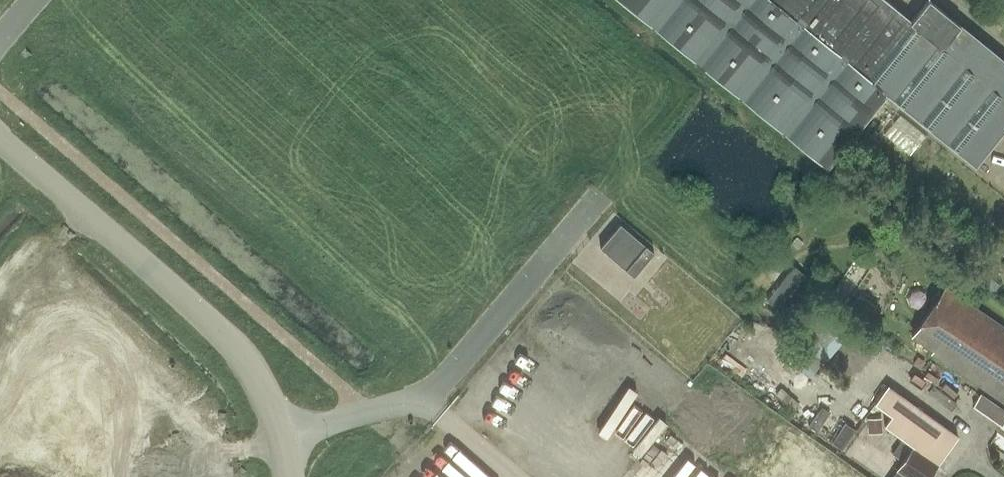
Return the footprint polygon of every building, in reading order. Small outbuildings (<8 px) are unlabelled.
[(1003,129),(1003,61),(929,0),(912,22),(885,0),(620,0),(828,168),(888,94),(975,164),(1003,129)] [(634,276),(655,252),(621,223),(600,248),(634,276)] [(847,307),(876,263),(861,253),(832,297),(847,307)] [(945,287),(912,336),(934,350),(932,352),(1003,401),(1003,327),(945,287)] [(816,304),(792,335),(826,363),(850,332),(816,304)] [(620,433),(651,388),(641,381),(610,426),(620,433)] [(893,416),(905,400),(888,388),(877,403),(893,416)] [(994,402),(982,394),(974,405),(1003,425),(1003,423),(1003,408),(994,402)] [(938,463),(957,438),(905,400),(893,416),(886,425),(938,463)] [(856,430),(846,423),(833,443),(843,450),(856,430)] [(695,457),(671,439),(643,476),(680,476),(695,457)] [(934,470),(938,464),(912,446),(897,467),(911,476),(929,476),(934,470)]
